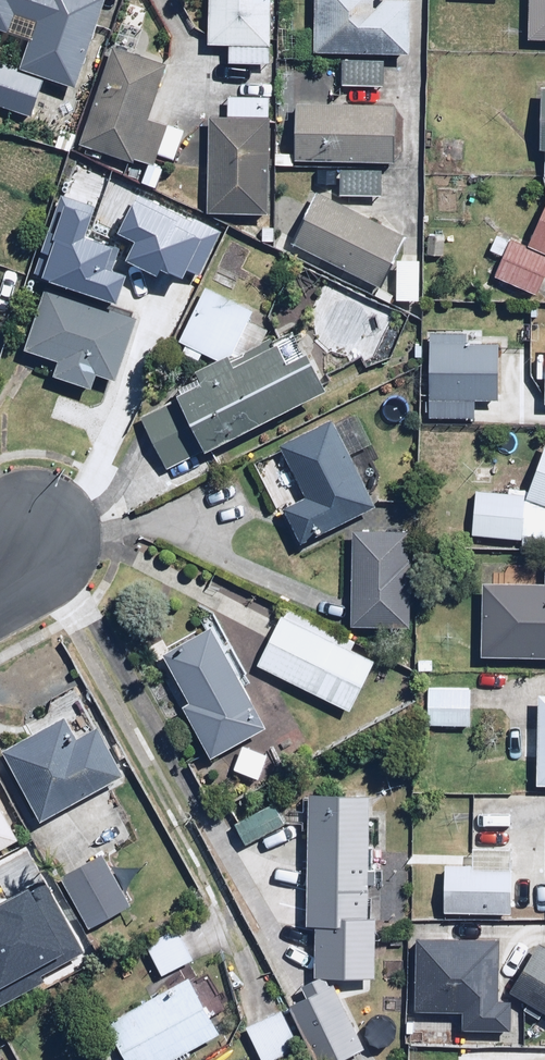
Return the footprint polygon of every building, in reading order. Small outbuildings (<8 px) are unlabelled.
[(106,0),(0,0),(0,30),(30,40),(21,68),(0,61),(0,62),(0,106),(35,117),(46,82),(75,91),(106,0)] [(272,0),(210,0),(209,42),(229,43),(229,63),(270,64),(272,0)] [(313,53),(409,56),(411,0),(315,0),(313,53)] [(529,41),(544,42),(544,0),(532,0),(529,41)] [(164,61),(111,45),(79,146),(129,162),(152,169),(166,124),(146,118),(164,61)] [(385,59),(341,59),(340,87),(385,88),(385,59)] [(333,76),(295,74),(292,162),(394,166),(396,105),(332,102),(333,76)] [(267,215),(270,98),(225,97),(224,119),(210,119),(208,213),(267,215)] [(383,171),(337,167),(335,196),(380,199),(383,171)] [(59,184),(32,268),(120,296),(130,268),(107,261),(114,239),(86,230),(97,196),(59,184)] [(140,191),(122,229),(135,235),(128,252),(174,274),(177,267),(186,271),(188,265),(203,272),(223,229),(140,191)] [(407,241),(317,192),(290,242),(380,292),(407,241)] [(527,245),(510,238),(494,276),(540,295),(544,283),(544,204),(527,245)] [(170,465),(325,391),(292,323),(272,333),(246,321),(252,308),(204,287),(176,351),(206,365),(190,372),(195,383),(173,393),(177,401),(146,416),(170,465)] [(139,317),(43,290),(26,351),(60,360),(54,380),(94,391),(98,378),(120,385),(139,317)] [(393,355),(409,314),(375,301),(359,342),(368,366),(393,355)] [(473,336),(431,334),(426,418),(473,421),(474,401),(498,402),(501,346),(472,344),(473,336)] [(358,411),(334,423),(331,419),(277,446),(280,452),(256,464),(281,513),(286,510),(304,545),(377,508),(349,454),(373,442),(358,411)] [(522,540),(521,550),(539,552),(540,542),(544,542),(544,452),(529,496),(475,491),(470,535),(522,540)] [(407,533),(354,531),(350,625),(409,628),(412,564),(406,564),(407,533)] [(481,656),(544,659),(544,587),(520,585),(521,575),(494,574),(493,587),(484,587),(481,656)] [(213,613),(148,649),(208,758),(265,726),(238,679),(247,674),(213,613)] [(282,614),(257,665),(349,711),(374,663),(351,651),(355,643),(299,615),(296,620),(282,614)] [(473,690),(427,687),(425,723),(471,725),(473,690)] [(56,721),(2,751),(40,819),(121,775),(95,729),(69,744),(56,721)] [(267,755),(241,745),(231,770),(257,780),(267,755)] [(305,921),(316,921),(314,976),(373,977),(375,916),(366,915),(367,881),(372,881),(373,851),(367,851),(369,795),(309,793),(305,921)] [(286,820),(273,798),(233,822),(246,844),(286,820)] [(476,803),(472,867),(444,865),(442,909),(508,913),(510,878),(514,805),(476,803)] [(0,806),(0,847),(17,838),(0,806)] [(105,853),(61,876),(88,929),(132,906),(105,853)] [(93,948),(48,867),(0,894),(0,1000),(93,948)] [(191,961),(177,929),(144,943),(158,976),(191,961)] [(497,943),(418,939),(415,1009),(466,1012),(465,1030),(510,1032),(512,999),(494,998),(497,943)] [(508,990),(544,1012),(544,948),(537,943),(508,990)] [(185,976),(105,1022),(127,1059),(170,1059),(218,1032),(185,976)] [(331,985),(287,1008),(313,1059),(345,1059),(364,1050),(331,985)] [(282,1012),(247,1028),(261,1059),(273,1059),(299,1049),(282,1012)]
